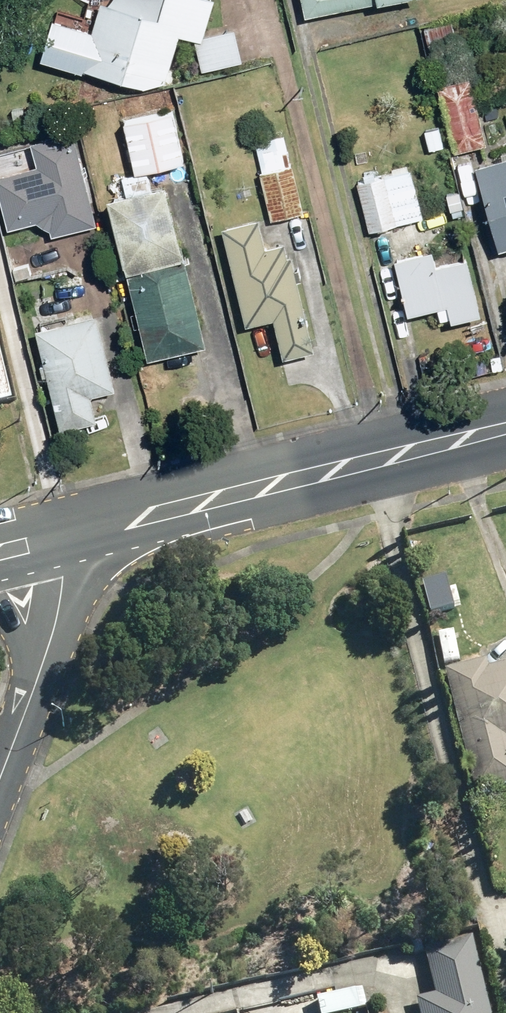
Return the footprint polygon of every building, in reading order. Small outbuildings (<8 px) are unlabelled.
[(195,39),(203,70),(241,60),(231,28),(205,35),(215,0),(111,0),(111,2),(105,0),(97,0),(89,30),(52,20),(41,58),(143,87),(166,82),(179,34),(195,39)] [(306,16),(381,0),(303,0),(306,16)] [(452,19),(421,28),(427,49),(457,41),(452,19)] [(470,75),(434,82),(449,151),(484,143),(470,75)] [(183,161),(172,106),(123,116),(134,171),(183,161)] [(8,228),(33,221),(51,236),(97,223),(68,123),(26,135),(34,164),(0,174),(0,202),(8,228)] [(302,210),(281,133),(250,142),(271,219),(302,210)] [(475,165),(497,251),(505,248),(505,157),(475,165)] [(408,161),(353,179),(370,231),(425,213),(408,161)] [(203,346),(160,180),(106,194),(150,360),(203,346)] [(222,226),(244,325),(272,318),(281,357),(315,349),(289,237),(271,241),(265,216),(222,226)] [(433,263),(430,248),(392,257),(406,313),(446,304),(450,319),(482,312),(469,255),(433,263)] [(92,392),(113,387),(96,313),(35,327),(58,430),(98,421),(92,392)] [(0,365),(0,411),(12,408),(0,365)] [(444,673),(475,795),(505,787),(505,666),(488,670),(486,662),(444,673)] [(473,943),(425,955),(435,996),(416,1001),(419,1012),(490,1012),(473,943)] [(316,1000),(320,1012),(350,1012),(367,1008),(362,988),(316,1000)]
